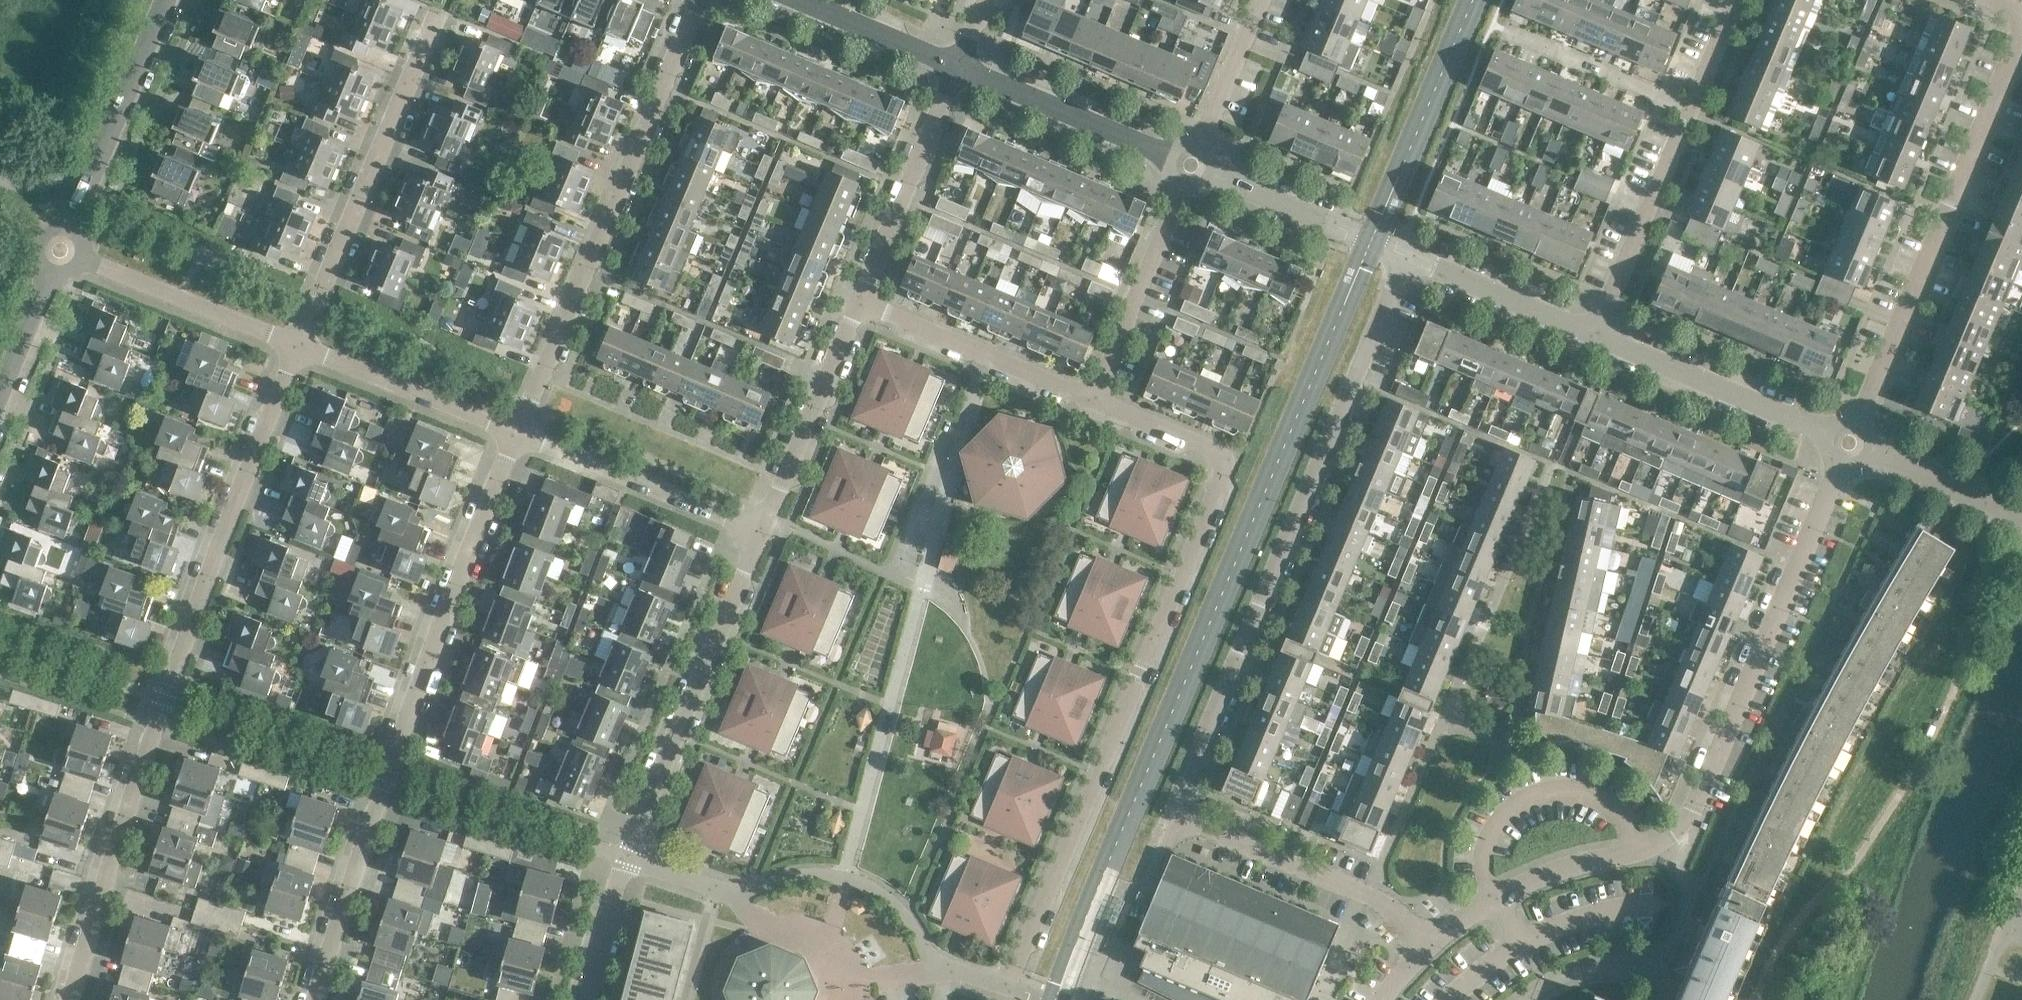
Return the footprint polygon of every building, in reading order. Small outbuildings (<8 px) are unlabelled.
[(277,17),(283,3),(275,0),(236,0),(277,17)] [(358,15),(394,30),(402,10),(382,1),(382,0),(364,0),(358,15)] [(536,5),(538,5),(538,4),(559,13),(562,7),(573,12),(574,12),(579,0),(538,0),(536,5)] [(574,12),(573,12),(570,19),(572,20),(573,18),(594,27),(596,22),(608,26),(608,27),(620,0),(579,0),(574,12)] [(608,27),(608,26),(605,34),(606,34),(607,33),(628,42),(630,36),(643,42),(655,14),(642,9),(644,3),(638,1),(637,0),(620,0),(608,27)] [(1045,46),(1060,10),(1038,0),(1039,0),(1024,0),(1019,13),(1020,13),(1023,8),(1032,12),(1022,37),(1045,46)] [(1175,4),(1209,18),(1209,17),(1202,14),(1206,4),(1217,8),(1220,0),(1177,0),(1175,4)] [(1321,4),(1358,19),(1366,0),(1322,0),(1321,4)] [(1512,9),(1533,18),(1541,0),(1515,0),(1512,9)] [(1533,18),(1554,27),(1566,0),(1541,0),(1533,18)] [(1554,27),(1575,36),(1590,0),(1566,0),(1554,27)] [(1595,0),(1590,0),(1575,36),(1596,45),(1612,7),(1595,0)] [(1687,8),(1690,0),(1667,0),(1687,8)] [(1792,0),(1776,0),(1770,14),(1809,31),(1818,11),(1792,0)] [(1818,11),(1822,0),(1792,0),(1818,11)] [(1864,7),(1872,10),(1876,0),(1866,0),(1864,7)] [(1166,6),(1154,1),(1150,10),(1162,15),(1166,6)] [(1882,1),(1877,13),(1885,16),(1890,4),(1882,1)] [(1358,19),(1321,4),(1312,25),(1349,40),(1358,19)] [(1178,11),(1166,6),(1162,15),(1174,20),(1178,11)] [(1413,6),(1409,16),(1420,21),(1424,10),(1413,6)] [(1633,16),(1612,7),(1596,45),(1617,53),(1633,16)] [(1872,10),(1864,7),(1859,18),(1867,22),(1872,10)] [(222,10),(215,25),(213,31),(218,34),(213,47),(240,58),(246,45),(251,48),(260,26),(262,27),(262,26),(221,8),(220,10),(222,10)] [(483,8),(478,20),(487,24),(492,12),(483,8)] [(1082,19),(1060,10),(1045,46),(1067,56),(1082,19)] [(1932,11),(1923,32),(1962,48),(1971,27),(1932,11)] [(351,12),(343,31),(338,43),(364,54),(369,43),(385,50),(394,30),(358,15),(351,12)] [(1885,16),(1877,13),(1872,24),(1880,28),(1885,16)] [(1809,31),(1770,14),(1762,34),(1801,50),(1809,31)] [(1420,21),(1409,16),(1405,26),(1416,31),(1420,21)] [(1654,25),(1633,16),(1617,53),(1638,62),(1654,25)] [(1104,28),(1082,19),(1067,56),(1089,65),(1104,28)] [(304,22),(301,30),(313,35),(316,28),(304,22)] [(733,66),(736,67),(750,35),(727,25),(713,57),(714,57),(713,62),(733,66)] [(1360,45),(1349,40),(1312,25),(1303,46),(1317,52),(1312,63),(1324,68),(1336,72),(1338,67),(1349,72),(1360,45)] [(1676,34),(1654,25),(1638,62),(1660,71),(1676,34)] [(1127,37),(1104,28),(1089,65),(1111,74),(1127,37)] [(1400,37),(1385,31),(1378,49),(1392,55),(1400,37)] [(1962,48),(1923,32),(1915,52),(1954,68),(1962,48)] [(512,43),(490,34),(486,45),(465,36),(456,56),(492,71),(500,52),(507,55),(512,43)] [(1801,50),(1762,34),(1753,54),(1792,70),(1801,50)] [(772,44),(750,35),(736,67),(739,68),(756,81),(772,44)] [(1852,35),(1847,47),(1855,50),(1860,38),(1852,35)] [(1149,47),(1127,37),(1111,74),(1133,84),(1149,47)] [(1396,48),(1407,52),(1411,42),(1400,37),(1396,48)] [(1865,41),(1860,52),(1869,56),(1873,44),(1865,41)] [(794,54),(772,44),(756,81),(757,82),(757,81),(777,85),(778,84),(780,86),(794,54)] [(1171,56),(1149,47),(1133,84),(1155,93),(1171,56)] [(1855,50),(1847,47),(1842,58),(1850,62),(1855,50)] [(337,64),(329,83),(365,98),(374,78),(353,69),(358,58),(336,49),(330,61),(337,64)] [(1516,59),(1495,49),(1479,87),(1501,96),(1516,59)] [(1869,56),(1860,52),(1856,64),(1864,67),(1869,56)] [(1954,68),(1915,52),(1906,72),(1945,88),(1954,68)] [(816,63),(794,54),(780,86),(783,87),(800,99),(800,100),(816,63)] [(1792,70),(1753,54),(1745,74),(1784,90),(1792,70)] [(1193,65),(1171,56),(1155,93),(1178,103),(1189,78),(1199,82),(1196,88),(1197,88),(1209,60),(1197,55),(1193,65)] [(201,58),(195,73),(192,79),(198,82),(192,95),(220,107),(225,93),(231,96),(231,95),(238,98),(244,96),(250,82),(248,76),(242,74),(200,56),(200,58),(201,58)] [(492,71),(456,56),(448,77),(468,85),(464,96),(486,106),(491,94),(484,91),(492,71)] [(291,57),(288,65),(300,70),(303,62),(291,57)] [(1537,67),(1516,59),(1501,96),(1522,105),(1537,67)] [(838,72),(816,63),(800,100),(801,100),(822,103),(825,104),(838,72)] [(1324,68),(1312,63),(1307,74),(1319,79),(1324,68)] [(1558,76),(1537,67),(1522,105),(1543,114),(1558,76)] [(860,82),(838,72),(825,104),(827,105),(827,106),(844,118),(844,119),(845,119),(860,82)] [(1945,88),(1906,72),(1898,91),(1937,108),(1945,88)] [(587,89),(579,108),(615,123),(624,103),(603,94),(608,83),(586,74),(581,86),(587,89)] [(1336,85),(1346,90),(1350,79),(1340,74),(1336,85)] [(1784,90),(1745,74),(1736,94),(1776,110),(1784,90)] [(1835,75),(1830,86),(1838,90),(1843,78),(1835,75)] [(1579,85),(1558,76),(1543,114),(1564,123),(1579,85)] [(1361,83),(1350,79),(1346,90),(1356,94),(1361,83)] [(1849,81),(1844,92),(1852,96),(1857,84),(1849,81)] [(882,91),(860,82),(845,119),(845,118),(866,122),(869,123),(882,91)] [(365,98),(329,83),(321,102),(314,99),(309,111),(336,123),(340,111),(357,118),(365,98)] [(293,85),(280,86),(281,102),(294,101),(293,85)] [(1600,94),(1579,85),(1564,123),(1585,131),(1600,94)] [(1838,90),(1830,86),(1825,98),(1833,101),(1838,90)] [(1373,101),(1384,106),(1389,95),(1378,90),(1373,101)] [(905,100),(882,91),(869,123),(872,124),(871,124),(888,136),(891,132),(892,133),(905,100)] [(1937,108),(1898,91),(1889,111),(1928,128),(1937,108)] [(716,92),(711,103),(720,107),(724,95),(716,92)] [(1852,96),(1844,92),(1839,104),(1847,107),(1852,96)] [(535,93),(523,122),(542,130),(546,120),(538,117),(546,97),(535,93)] [(1621,103),(1600,94),(1585,131),(1606,140),(1621,103)] [(1776,110),(1736,94),(1728,114),(1767,131),(1776,110)] [(733,99),(724,95),(720,107),(728,110),(733,99)] [(464,140),(468,128),(472,121),(479,123),(484,111),(457,100),(452,111),(436,104),(428,125),(464,140)] [(740,102),(736,113),(742,115),(746,105),(740,102)] [(1269,141),(1290,150),(1306,112),(1285,103),(1269,141)] [(1643,112),(1621,103),(1606,140),(1627,149),(1643,112)] [(181,107),(175,121),(172,128),(178,130),(172,143),(214,161),(219,148),(210,144),(219,123),(221,123),(222,122),(180,104),(179,106),(181,107)] [(510,105),(505,116),(520,122),(525,111),(510,105)] [(704,107),(700,116),(716,122),(719,114),(704,107)] [(615,123),(579,108),(571,127),(564,124),(559,137),(581,146),(586,135),(607,144),(615,123)] [(1928,128),(1889,111),(1881,131),(1920,148),(1928,128)] [(756,112),(752,121),(764,125),(767,117),(756,112)] [(1327,121),(1306,112),(1290,150),(1296,152),(1295,154),(1311,160),(1327,121)] [(1478,119),(1467,114),(1463,125),(1474,129),(1478,119)] [(1818,114),(1813,126),(1821,130),(1826,118),(1818,114)] [(684,133),(723,150),(733,154),(735,148),(738,148),(741,141),(739,139),(742,133),(716,122),(700,116),(697,124),(693,122),(689,123),(684,133)] [(309,132),(300,151),(336,166),(345,146),(324,137),(329,126),(307,117),(302,129),(309,132)] [(779,121),(767,117),(764,125),(775,130),(779,121)] [(1509,120),(1504,130),(1515,135),(1519,125),(1509,120)] [(1832,120),(1827,132),(1835,135),(1840,124),(1832,120)] [(1348,130),(1327,121),(1311,160),(1326,167),(1327,165),(1333,167),(1348,130)] [(464,140),(428,125),(419,145),(440,154),(435,165),(457,174),(462,162),(455,159),(464,140)] [(1821,130),(1813,126),(1808,138),(1816,141),(1821,130)] [(974,168),(977,169),(991,137),(968,127),(955,159),(954,164),(974,168)] [(1722,128),(1713,150),(1750,166),(1759,144),(1722,128)] [(1370,139),(1348,130),(1333,167),(1354,177),(1370,139)] [(1471,135),(1461,130),(1456,141),(1467,146),(1471,135)] [(1515,135),(1504,130),(1500,141),(1511,145),(1515,135)] [(800,131),(797,139),(808,144),(812,135),(800,131)] [(1920,148),(1881,131),(1873,151),(1912,168),(1920,148)] [(1835,135),(1827,132),(1822,144),(1830,147),(1835,135)] [(723,150),(684,133),(680,144),(682,148),(686,150),(683,156),(714,169),(723,150)] [(823,140),(812,135),(808,144),(819,149),(823,140)] [(1013,146),(991,137),(977,169),(980,170),(997,182),(997,183),(1013,146)] [(1551,138),(1546,148),(1557,153),(1561,143),(1551,138)] [(559,157),(551,176),(587,192),(595,171),(574,163),(579,151),(557,142),(552,154),(559,157)] [(845,146),(841,158),(852,163),(857,151),(845,146)] [(1035,155),(1013,146),(997,183),(998,184),(998,183),(1019,186),(1021,187),(1035,155)] [(1508,151),(1498,146),(1493,156),(1504,161),(1508,151)] [(179,148),(174,158),(160,152),(159,154),(161,155),(152,176),(157,178),(152,191),(179,203),(185,190),(190,192),(199,171),(201,172),(201,170),(193,166),(197,156),(179,148)] [(1557,153),(1546,148),(1542,158),(1553,163),(1557,153)] [(1750,166),(1713,150),(1704,171),(1741,187),(1750,166)] [(2017,160),(2009,157),(2004,168),(2021,176),(2021,150),(2017,160)] [(336,166),(300,151),(296,162),(289,159),(280,180),(303,189),(307,178),(328,187),(336,166)] [(880,161),(857,151),(852,163),(875,172),(880,161)] [(1912,168),(1873,151),(1864,172),(1903,189),(1912,168)] [(764,154),(759,165),(768,169),(773,157),(764,154)] [(1057,165),(1035,155),(1021,187),(1024,189),(1041,201),(1041,202),(1042,202),(1057,165)] [(249,156),(245,166),(254,171),(258,163),(256,159),(249,156)] [(714,169),(683,156),(680,163),(676,162),(672,163),(667,173),(706,189),(714,169)] [(1504,161),(1493,156),(1489,167),(1500,171),(1504,161)] [(787,163),(779,160),(774,171),(782,175),(787,163)] [(1551,168),(1540,164),(1535,174),(1546,179),(1551,168)] [(768,169),(759,165),(755,176),(763,180),(768,169)] [(1079,174),(1057,165),(1042,202),(1042,201),(1063,205),(1066,206),(1079,174)] [(1583,165),(1579,174),(1578,177),(1588,181),(1593,170),(1583,165)] [(427,168),(423,179),(408,172),(399,193),(435,208),(443,189),(450,191),(455,179),(427,168)] [(2004,168),(1999,180),(2008,184),(2003,195),(2021,203),(2021,176),(2004,168)] [(828,170),(819,190),(857,206),(862,196),(860,192),(856,190),(859,183),(828,170)] [(1465,179),(1444,170),(1428,208),(1434,210),(1433,212),(1449,218),(1465,179)] [(1615,179),(1593,170),(1588,181),(1610,190),(1615,179)] [(1802,175),(1791,170),(1787,181),(1797,185),(1802,175)] [(782,175),(774,171),(769,182),(778,186),(782,175)] [(1741,187),(1704,171),(1695,192),(1732,208),(1741,187)] [(706,189),(667,173),(663,183),(665,187),(669,189),(667,196),(697,209),(706,189)] [(1101,183),(1079,174),(1066,206),(1069,207),(1085,220),(1086,220),(1101,183)] [(1546,179),(1535,174),(1531,184),(1542,189),(1546,179)] [(587,192),(551,176),(543,196),(536,193),(531,205),(553,214),(557,203),(578,212),(587,192)] [(1588,181),(1578,177),(1573,188),(1583,193),(1588,181)] [(1818,182),(1808,177),(1803,188),(1814,193),(1818,182)] [(1486,188),(1465,179),(1449,218),(1470,227),(1486,188)] [(1610,190),(1588,181),(1583,193),(1605,202),(1610,190)] [(1123,192),(1101,183),(1086,220),(1086,221),(1087,220),(1107,224),(1107,223),(1110,225),(1123,192)] [(280,200),(272,219),(308,234),(316,214),(296,205),(300,194),(278,185),(273,197),(280,200)] [(1860,186),(1850,208),(1888,224),(1897,202),(1860,186)] [(1507,197),(1486,188),(1470,227),(1491,236),(1507,197)] [(857,206),(819,190),(811,210),(842,223),(845,216),(849,218),(853,217),(857,206)] [(1146,202),(1123,192),(1110,225),(1113,226),(1130,238),(1133,234),(1146,202)] [(1732,208),(1695,192),(1686,213),(1700,219),(1695,230),(1707,235),(1719,240),(1732,208)] [(1782,192),(1778,202),(1789,207),(1793,196),(1782,192)] [(435,208),(399,193),(390,213),(411,222),(406,233),(429,242),(434,230),(427,227),(435,208)] [(747,193),(743,205),(751,208),(756,197),(747,193)] [(2003,195),(1998,207),(1989,203),(1984,216),(1992,220),(1993,219),(2021,231),(2021,203),(2003,195)] [(697,209),(667,196),(664,203),(659,201),(655,203),(651,213),(689,229),(697,209)] [(940,196),(935,208),(957,217),(962,206),(940,196)] [(1528,206),(1507,197),(1491,236),(1512,245),(1528,206)] [(771,203),(762,199),(757,211),(766,214),(771,203)] [(1798,199),(1794,209),(1805,214),(1809,203),(1798,199)] [(514,202),(510,211),(520,215),(524,206),(514,202)] [(1789,207),(1778,202),(1773,212),(1784,217),(1789,207)] [(751,208),(743,205),(738,216),(747,220),(751,208)] [(970,209),(962,206),(957,217),(965,221),(970,209)] [(1549,215),(1528,206),(1512,245),(1533,254),(1549,215)] [(1888,224),(1850,208),(1842,229),(1879,245),(1888,224)] [(1805,214),(1794,209),(1790,219),(1801,224),(1805,214)] [(530,225),(522,245),(558,260),(566,240),(546,231),(550,220),(528,210),(523,223),(530,225)] [(842,223),(811,210),(802,230),(841,246),(845,236),(843,232),(839,230),(842,223)] [(766,214),(757,211),(752,222),(761,225),(766,214)] [(698,233),(689,229),(651,213),(646,223),(648,227),(653,229),(650,236),(690,253),(698,233)] [(955,222),(933,213),(928,225),(950,234),(955,222)] [(1570,224),(1549,215),(1533,254),(1548,261),(1549,259),(1555,261),(1570,224)] [(223,217),(217,232),(231,238),(235,229),(232,221),(223,217)] [(308,234),(272,219),(264,239),(257,236),(252,248),(274,257),(278,246),(299,255),(308,234)] [(1983,242),(2021,259),(2021,231),(1993,219),(1992,220),(1983,242)] [(963,226),(955,222),(950,234),(958,237),(963,226)] [(994,222),(990,231),(1001,236),(1005,227),(994,222)] [(1592,233),(1570,224),(1555,261),(1576,270),(1592,233)] [(1016,232),(1005,227),(1001,236),(1012,240),(1016,232)] [(1879,245),(1842,229),(1833,250),(1870,266),(1879,245)] [(841,246),(802,230),(794,250),(825,263),(828,256),(832,258),(836,256),(841,246)] [(1219,271),(1222,272),(1236,240),(1213,230),(1199,262),(1199,267),(1219,271)] [(1707,235),(1695,230),(1691,241),(1702,246),(1707,235)] [(731,233),(726,244),(735,248),(739,237),(731,233)] [(992,238),(981,233),(977,242),(989,247),(992,238)] [(456,235),(448,254),(464,260),(472,241),(456,235)] [(690,253),(650,236),(647,243),(642,241),(638,243),(634,253),(672,269),(682,273),(690,253)] [(1796,240),(1785,236),(1777,255),(1788,260),(1796,240)] [(379,241),(370,261),(406,276),(411,265),(418,268),(426,248),(404,238),(399,249),(379,241)] [(1004,243),(992,238),(989,247),(1000,252),(1004,243)] [(1978,254),(1973,265),(2012,282),(2021,259),(1983,242),(1974,238),(1969,250),(1978,254)] [(754,243),(745,239),(740,251),(749,254),(754,243)] [(1258,249),(1236,240),(1222,272),(1225,273),(1242,285),(1241,286),(1242,286),(1258,249)] [(1038,241),(1034,249),(1045,254),(1049,245),(1038,241)] [(1734,246),(1723,242),(1719,253),(1729,257),(1734,246)] [(473,243),(468,256),(480,261),(486,249),(473,243)] [(735,248),(726,244),(721,256),(730,259),(735,248)] [(558,260),(522,245),(514,264),(507,261),(502,273),(524,282),(529,271),(549,280),(558,260)] [(1060,250),(1049,245),(1045,254),(1057,259),(1060,250)] [(1744,250),(1734,246),(1729,257),(1739,261),(1744,250)] [(1280,258),(1258,249),(1242,286),(1242,287),(1243,286),(1263,290),(1263,289),(1266,291),(1280,258)] [(825,263),(794,250),(786,270),(824,286),(828,276),(827,272),(822,270),(825,263)] [(1032,255),(1021,250),(1017,259),(1028,264),(1032,255)] [(1870,266),(1833,250),(1819,282),(1831,287),(1843,292),(1847,282),(1861,287),(1870,266)] [(749,254),(740,251),(735,262),(744,265),(749,254)] [(446,253),(442,262),(460,269),(464,260),(446,253)] [(672,269),(634,253),(630,263),(631,267),(636,269),(633,276),(664,290),(672,269)] [(909,297),(919,302),(935,263),(914,255),(901,285),(909,289),(907,293),(909,297)] [(1043,260),(1032,255),(1028,264),(1040,268),(1043,260)] [(1769,261),(1759,257),(1754,267),(1765,272),(1769,261)] [(1086,258),(1081,269),(1090,273),(1095,261),(1086,258)] [(1302,268),(1280,258),(1266,291),(1269,292),(1286,304),(1289,300),(1302,268)] [(406,276),(370,261),(362,281),(382,290),(378,301),(400,310),(408,290),(401,287),(406,276)] [(1124,274),(1095,261),(1090,273),(1119,285),(1124,274)] [(1779,265),(1769,261),(1765,272),(1775,276),(1779,265)] [(465,263),(459,276),(467,279),(473,266),(465,263)] [(955,272),(935,263),(919,302),(929,306),(933,304),(935,300),(942,302),(955,272)] [(1652,302),(1674,312),(1689,274),(1668,265),(1652,302)] [(2012,282),(1973,265),(1968,277),(1959,273),(1954,285),(2002,305),(2012,282)] [(1072,272),(1061,267),(1057,276),(1068,280),(1072,272)] [(824,286),(786,270),(777,290),(808,303),(811,296),(816,298),(820,296),(824,286)] [(975,280),(955,272),(942,302),(949,305),(947,310),(948,314),(958,318),(975,280)] [(1083,276),(1072,272),(1068,280),(1079,285),(1083,276)] [(1805,276),(1794,272),(1790,282),(1800,287),(1805,276)] [(714,273),(709,284),(718,288),(723,277),(714,273)] [(1710,283),(1689,274),(1674,312),(1679,314),(1678,315),(1694,322),(1710,283)] [(1815,280),(1805,276),(1800,287),(1810,291),(1815,280)] [(498,302),(493,313),(529,328),(538,308),(517,299),(522,288),(499,279),(491,299),(498,302)] [(737,283),(728,279),(723,290),(732,294),(737,283)] [(995,288),(975,280),(958,318),(969,323),(973,321),(975,316),(981,319),(995,288)] [(1114,289),(1092,280),(1087,291),(1109,301),(1114,289)] [(1831,287),(1819,282),(1814,294),(1826,298),(1831,287)] [(1731,292),(1710,283),(1694,322),(1715,331),(1731,292)] [(718,288),(709,284),(704,296),(713,299),(718,288)] [(1183,285),(1178,296),(1196,304),(1201,292),(1183,285)] [(2002,305),(1954,285),(1949,297),(1958,300),(1953,312),(1992,328),(2002,305)] [(1014,297),(995,288),(981,319),(988,322),(987,327),(988,331),(998,335),(1014,297)] [(732,294),(723,290),(719,302),(727,305),(732,294)] [(808,303),(777,290),(769,310),(807,326),(811,316),(810,312),(805,310),(808,303)] [(625,291),(621,302),(641,311),(646,299),(625,291)] [(1752,301),(1731,292),(1715,331),(1736,340),(1752,301)] [(1034,305),(1014,297),(998,335),(1008,339),(1012,338),(1014,333),(1021,336),(1034,305)] [(656,303),(646,299),(641,311),(651,315),(656,303)] [(1185,299),(1180,311),(1202,320),(1207,308),(1185,299)] [(1773,310),(1752,301),(1736,340),(1757,349),(1773,310)] [(87,333),(83,345),(106,354),(110,341),(120,345),(121,343),(125,343),(128,342),(130,339),(131,335),(129,332),(126,330),(128,326),(116,321),(118,315),(92,305),(82,331),(87,333)] [(1054,313),(1034,305),(1021,336),(1028,339),(1026,344),(1028,348),(1038,352),(1054,313)] [(1215,312),(1207,308),(1202,320),(1210,324),(1215,312)] [(807,326),(769,310),(760,330),(791,343),(794,336),(799,338),(803,336),(807,326)] [(1794,318),(1773,310),(1757,349),(1778,357),(1794,318)] [(686,316),(674,311),(671,320),(682,325),(686,316)] [(1992,328),(1953,312),(1949,323),(1940,320),(1935,331),(1983,352),(1992,328)] [(529,328),(493,313),(485,332),(478,329),(473,341),(495,350),(500,340),(520,348),(529,328)] [(1074,322),(1054,313),(1038,352),(1048,356),(1052,354),(1054,350),(1061,353),(1074,322)] [(697,321),(686,316),(682,325),(693,330),(697,321)] [(1200,326),(1177,316),(1173,328),(1195,337),(1200,326)] [(1815,327),(1794,318),(1778,357),(1793,364),(1794,362),(1799,365),(1815,327)] [(1428,321),(1427,323),(1416,349),(1421,352),(1418,359),(1435,366),(1437,361),(1436,361),(1449,330),(1428,321)] [(1095,331),(1074,322),(1061,353),(1068,356),(1066,360),(1068,364),(1079,369),(1095,331)] [(1238,325),(1235,334),(1246,339),(1250,330),(1238,325)] [(605,369),(615,373),(631,335),(611,326),(597,357),(605,360),(603,365),(605,369)] [(1837,336),(1815,327),(1799,365),(1821,374),(1837,336)] [(725,333),(714,328),(710,337),(722,342),(725,333)] [(1217,333),(1206,328),(1202,337),(1213,342),(1217,333)] [(1261,335),(1250,330),(1246,339),(1257,343),(1261,335)] [(1469,338),(1449,330),(1436,361),(1437,361),(1456,369),(1469,338)] [(1983,352),(1935,331),(1930,343),(1939,347),(1934,358),(1973,375),(1983,352)] [(737,338),(725,333),(722,342),(733,346),(737,338)] [(1236,341),(1217,333),(1213,342),(1230,349),(1229,349),(1232,351),(1236,341)] [(651,343),(631,335),(615,373),(625,377),(629,376),(631,371),(638,374),(651,343)] [(1489,346),(1469,338),(1456,369),(1475,377),(1489,346)] [(106,354),(83,345),(77,358),(95,365),(90,377),(121,389),(125,378),(129,378),(132,377),(134,374),(134,371),(133,367),(130,365),(131,363),(125,361),(130,349),(120,345),(110,341),(106,354)] [(186,382),(196,386),(206,389),(211,377),(234,386),(239,373),(221,366),(226,354),(196,342),(191,353),(188,353),(184,354),(182,357),(182,360),(183,364),(186,366),(186,368),(191,370),(186,382)] [(671,351),(651,343),(638,374),(645,377),(643,382),(645,386),(655,390),(671,351)] [(1257,350),(1246,345),(1242,354),(1253,359),(1257,350)] [(765,350),(755,346),(750,357),(761,361),(765,350)] [(1508,355),(1489,346),(1475,377),(1471,389),(1491,397),(1495,386),(1508,355)] [(786,358),(765,350),(761,361),(781,370),(786,358)] [(1268,355),(1257,350),(1253,359),(1264,363),(1268,355)] [(691,360),(671,351),(655,390),(665,394),(669,393),(671,388),(678,391),(691,360)] [(883,353),(870,384),(901,397),(914,366),(883,353)] [(1528,363),(1508,355),(1495,386),(1515,394),(1528,363)] [(1160,394),(1166,397),(1180,366),(1159,358),(1143,396),(1154,401),(1158,399),(1160,394)] [(1973,375),(1934,358),(1929,370),(1920,366),(1915,378),(1963,398),(1973,375)] [(715,359),(711,368),(695,407),(705,411),(709,409),(711,405),(718,408),(731,377),(735,367),(715,359)] [(711,368),(691,360),(678,391),(685,394),(683,398),(684,402),(695,407),(711,368)] [(1548,372),(1528,363),(1515,394),(1535,403),(1548,372)] [(945,379),(914,366),(901,397),(932,410),(945,379)] [(1200,375),(1180,366),(1166,397),(1173,400),(1172,405),(1173,409),(1183,413),(1200,375)] [(1203,368),(1200,375),(1183,413),(1193,417),(1197,416),(1199,411),(1206,414),(1219,383),(1222,376),(1203,368)] [(1568,380),(1548,372),(1535,403),(1555,411),(1568,380)] [(196,386),(195,388),(192,388),(189,389),(186,392),(186,396),(187,399),(190,401),(189,405),(201,410),(199,415),(225,426),(235,400),(229,397),(234,386),(211,377),(206,389),(196,386)] [(751,385),(731,377),(718,408),(725,411),(723,415),(724,419),(734,424),(751,385)] [(1963,398),(1915,378),(1910,390),(1919,393),(1914,406),(1953,422),(1963,398)] [(58,407),(54,419),(77,428),(82,415),(91,419),(92,416),(96,417),(99,415),(101,412),(102,409),(100,406),(97,403),(99,399),(87,395),(89,389),(63,379),(53,405),(58,407)] [(1593,390),(1568,380),(1555,411),(1580,421),(1605,432),(1618,401),(1593,390)] [(1400,382),(1395,394),(1418,403),(1423,392),(1400,382)] [(1239,392),(1219,383),(1206,414),(1213,417),(1211,422),(1213,426),(1223,430),(1239,392)] [(901,397),(870,384),(857,415),(888,428),(901,397)] [(771,394),(751,385),(734,424),(745,428),(749,426),(751,421),(758,425),(771,394)] [(316,417),(312,429),(335,438),(340,425),(349,429),(350,427),(354,427),(357,426),(359,423),(360,419),(358,416),(355,414),(357,410),(345,405),(347,400),(321,389),(311,415),(316,417)] [(1260,400),(1239,392),(1223,430),(1233,434),(1237,433),(1239,428),(1247,431),(1260,400)] [(1430,395),(1423,392),(1418,403),(1425,407),(1430,395)] [(158,393),(154,403),(167,409),(172,398),(158,393)] [(932,410),(901,397),(888,428),(919,441),(932,410)] [(1388,397),(1382,411),(1379,418),(1410,431),(1419,411),(1388,397)] [(1638,410),(1618,401),(1605,432),(1601,443),(1621,452),(1638,410)] [(1451,408),(1448,416),(1457,420),(1461,412),(1451,408)] [(1659,418),(1638,410),(1621,452),(1641,460),(1659,418)] [(403,418),(409,421),(412,413),(405,411),(403,418)] [(1470,416),(1461,412),(1457,420),(1467,424),(1470,416)] [(989,425),(971,443),(961,453),(969,455),(968,467),(966,467),(976,504),(978,502),(991,506),(991,507),(1028,517),(1027,514),(1037,505),(1038,506),(1065,479),(1062,478),(1059,465),(1061,464),(1050,427),(1048,429),(1035,426),(1036,424),(999,414),(999,417),(990,427),(989,425)] [(77,428),(54,419),(49,432),(66,439),(62,451),(92,463),(97,451),(100,452),(104,450),(106,447),(106,444),(105,441),(102,438),(102,437),(97,435),(102,422),(91,419),(82,415),(77,428)] [(157,457),(167,461),(167,460),(177,464),(182,451),(205,460),(209,447),(192,440),(196,428),(166,417),(161,428),(158,428),(154,429),(152,432),(152,436),(154,439),(157,441),(156,443),(161,445),(157,457)] [(1421,436),(1410,431),(1379,418),(1371,438),(1413,456),(1421,436)] [(1679,427),(1659,418),(1641,460),(1661,469),(1679,427)] [(373,421),(367,434),(380,439),(385,426),(373,421)] [(447,436),(417,424),(412,435),(409,435),(406,436),(404,439),(403,443),(405,446),(407,448),(407,450),(412,452),(407,464),(417,468),(418,468),(427,471),(432,459),(455,468),(460,455),(442,448),(447,436)] [(335,438),(312,429),(307,442),(324,449),(319,461),(350,473),(354,462),(358,462),(361,461),(363,458),(364,455),(362,451),(359,449),(360,448),(354,445),(359,433),(349,429),(340,425),(335,438)] [(1491,425),(1488,433),(1497,437),(1500,429),(1491,425)] [(1539,427),(1534,439),(1541,442),(1546,430),(1539,427)] [(1699,435),(1679,427),(1661,469),(1681,477),(1699,435)] [(1510,433),(1500,429),(1497,437),(1506,441),(1510,433)] [(1973,436),(1970,445),(1981,450),(1987,437),(1979,434),(1973,436)] [(1718,443),(1699,435),(1681,477),(1701,485),(1718,443)] [(1445,437),(1442,445),(1450,448),(1453,441),(1445,437)] [(1413,456),(1371,438),(1362,458),(1393,471),(1404,476),(1413,456)] [(1532,442),(1528,450),(1538,454),(1541,446),(1532,442)] [(1467,447),(1459,443),(1455,451),(1464,454),(1467,447)] [(1738,452),(1718,443),(1701,485),(1721,494),(1738,452)] [(1450,448),(1442,445),(1437,456),(1445,460),(1450,448)] [(1550,450),(1541,446),(1538,454),(1547,458),(1550,450)] [(1535,459),(1504,447),(1495,467),(1527,480),(1535,459)] [(167,460),(167,461),(166,463),(163,463),(159,464),(157,467),(157,471),(159,474),(161,476),(160,480),(172,484),(170,490),(196,500),(206,474),(200,472),(205,460),(182,451),(177,464),(167,460)] [(1464,454),(1455,451),(1451,462),(1459,465),(1464,454)] [(841,452),(828,483),(859,497),(872,466),(841,452)] [(1757,460),(1738,452),(1721,494),(1741,502),(1757,463),(1756,463),(1757,460)] [(31,481),(26,493),(49,502),(54,489),(64,493),(64,492),(65,490),(68,490),(72,489),(74,486),(74,482),(72,479),(69,477),(71,473),(58,468),(61,463),(35,453),(25,479),(31,481)] [(1122,454),(1109,485),(1140,498),(1153,467),(1122,454)] [(1393,471),(1362,458),(1354,478),(1385,491),(1393,471)] [(418,468),(417,468),(417,470),(413,470),(410,471),(408,474),(407,478),(409,481),(412,483),(410,487),(422,492),(420,498),(446,508),(456,482),(451,480),(455,468),(432,459),(427,471),(418,468)] [(1779,469),(1757,460),(1756,463),(1757,463),(1741,502),(1761,511),(1767,497),(1779,469)] [(287,491),(283,503),(306,512),(311,500),(320,503),(321,501),(325,501),(328,500),(330,497),(331,493),(329,490),(326,488),(328,484),(316,479),(318,473),(292,463),(282,489),(287,491)] [(1581,463),(1578,471),(1587,475),(1591,467),(1581,463)] [(903,479),(872,466),(859,497),(890,510),(903,479)] [(1184,480),(1153,467),(1140,498),(1171,511),(1184,480)] [(1527,480),(1495,467),(1487,487),(1518,500),(1527,480)] [(1600,471),(1591,467),(1587,475),(1597,479),(1600,471)] [(1429,475),(1425,485),(1433,488),(1437,479),(1429,475)] [(591,494),(546,477),(542,489),(537,488),(529,509),(567,523),(576,526),(584,505),(587,507),(591,494)] [(1385,491),(1354,478),(1345,498),(1376,511),(1385,491)] [(1622,480),(1618,488),(1627,492),(1631,484),(1622,480)] [(1451,484),(1443,481),(1439,490),(1447,494),(1451,484)] [(859,497),(828,483),(815,515),(846,528),(859,497)] [(1469,503),(1479,507),(1510,520),(1518,500),(1487,487),(1478,483),(1469,503)] [(1592,484),(1588,498),(1577,496),(1572,518),(1605,525),(1616,528),(1621,507),(1609,504),(1612,492),(1592,484)] [(1640,488),(1631,484),(1627,492),(1637,496),(1640,488)] [(366,485),(364,492),(373,495),(375,488),(366,485)] [(1140,498),(1109,485),(1096,516),(1127,529),(1140,498)] [(1433,488),(1425,485),(1421,494),(1429,497),(1433,488)] [(49,502),(26,493),(21,506),(39,513),(34,525),(65,536),(69,525),(73,525),(76,524),(78,521),(79,518),(77,514),(74,512),(75,510),(69,508),(74,496),(64,492),(64,493),(54,489),(49,502)] [(1447,494),(1439,490),(1435,500),(1443,503),(1447,494)] [(129,532),(139,536),(139,535),(149,539),(154,526),(177,534),(182,521),(164,515),(168,502),(138,491),(133,503),(130,502),(127,504),(125,507),(124,510),(126,514),(129,516),(128,517),(133,520),(129,532)] [(890,510),(859,497),(846,528),(877,541),(890,510)] [(1662,497),(1658,505),(1668,509),(1671,501),(1662,497)] [(378,539),(388,543),(389,542),(398,546),(403,533),(426,542),(431,529),(413,522),(418,510),(387,498),(383,510),(379,509),(376,511),(374,514),(374,517),(375,521),(378,523),(377,524),(383,527),(378,539)] [(1171,511),(1140,498),(1127,529),(1158,542),(1171,511)] [(1376,511),(1345,498),(1337,518),(1368,531),(1376,511)] [(306,512),(283,503),(278,516),(295,523),(291,535),(321,547),(326,536),(329,536),(333,535),(335,532),(335,528),(334,525),(331,523),(331,521),(326,519),(330,507),(320,503),(311,500),(306,512)] [(1680,505),(1671,501),(1668,509),(1677,513),(1680,505)] [(1510,520),(1479,507),(1470,527),(1501,540),(1510,520)] [(567,523),(529,509),(522,530),(524,530),(520,542),(519,542),(536,548),(540,536),(557,542),(556,543),(559,544),(567,523)] [(1701,514),(1698,522),(1707,526),(1711,517),(1701,514)] [(1412,515),(1408,525),(1416,528),(1420,519),(1412,515)] [(1720,521),(1711,517),(1707,526),(1717,530),(1720,521)] [(696,537),(651,518),(645,531),(658,537),(650,556),(687,571),(696,551),(691,549),(696,537)] [(1368,531),(1337,518),(1328,538),(1359,551),(1368,531)] [(1605,525),(1572,518),(1567,539),(1600,546),(1605,525)] [(1434,525),(1426,521),(1422,530),(1430,534),(1434,525)] [(1916,525),(1896,558),(1875,593),(1867,589),(1858,604),(1866,609),(1857,625),(1838,659),(1819,693),(1809,712),(1801,708),(1793,724),(1801,728),(1783,762),(1774,779),(1757,814),(1748,833),(1740,829),(1733,845),(1741,849),(1732,867),(1716,902),(1701,937),(1689,965),(1674,968),(1673,967),(1672,968),(1685,974),(1680,984),(1678,991),(1674,999),(1723,999),(1727,991),(1735,995),(1736,994),(1727,990),(1734,973),(1742,977),(1757,942),(1749,939),(1765,903),(1773,886),(1781,868),(1798,834),(1815,799),(1832,765),(1850,732),(1859,715),(1877,681),(1896,648),(1905,631),(1915,614),(1934,582),(1954,548),(1927,532),(1928,530),(1928,529),(1928,528),(1928,526),(1927,525),(1927,524),(1926,523),(1925,523),(1923,522),(1922,522),(1921,522),(1920,522),(1918,523),(1917,523),(1917,524),(1916,525)] [(1732,522),(1727,534),(1750,544),(1755,532),(1732,522)] [(1416,528),(1408,525),(1404,534),(1412,537),(1416,528)] [(139,535),(139,536),(138,538),(135,537),(132,539),(130,542),(129,545),(131,549),(134,551),(132,555),(145,559),(143,565),(169,574),(178,548),(173,546),(177,534),(154,526),(149,539),(139,535)] [(1501,540),(1470,527),(1462,547),(1493,560),(1501,540)] [(1657,527),(1654,536),(1663,539),(1666,529),(1657,527)] [(0,566),(0,568),(22,576),(27,563),(37,567),(37,566),(38,564),(41,564),(45,563),(47,560),(47,556),(45,553),(42,551),(44,547),(31,543),(33,537),(7,528),(0,548),(0,555),(4,556),(0,566)] [(1430,534),(1422,530),(1418,540),(1426,543),(1430,534)] [(1680,534),(1672,531),(1669,541),(1677,544),(1680,534)] [(87,532),(82,546),(94,551),(99,537),(87,532)] [(389,542),(388,543),(387,545),(384,545),(381,546),(379,549),(378,553),(380,556),(383,558),(381,562),(394,567),(391,572),(417,582),(427,556),(422,554),(426,542),(403,533),(398,546),(389,542)] [(1680,534),(1677,544),(1684,546),(1687,536),(1680,534)] [(519,542),(520,542),(517,541),(509,562),(547,576),(554,555),(552,554),(556,543),(557,542),(540,536),(536,548),(519,542)] [(965,541),(956,536),(953,543),(945,540),(939,567),(951,573),(965,541)] [(1663,539),(1654,536),(1651,546),(1660,549),(1663,539)] [(259,566),(255,577),(278,586),(283,573),(292,577),(293,576),(293,574),(297,575),(300,573),(302,570),(303,567),(301,564),(298,561),(300,557),(287,553),(290,547),(263,537),(254,563),(259,566)] [(1359,551),(1328,538),(1320,558),(1351,571),(1359,551)] [(1600,546),(1567,539),(1562,560),(1595,567),(1600,546)] [(1677,544),(1669,541),(1665,551),(1674,553),(1677,544)] [(1451,543),(1442,563),(1484,580),(1493,560),(1462,547),(1451,543)] [(1732,543),(1723,563),(1754,577),(1763,556),(1732,543)] [(589,548),(584,560),(593,563),(597,551),(589,548)] [(83,550),(79,563),(95,569),(100,556),(83,550)] [(611,557),(603,553),(598,565),(606,569),(611,557)] [(1080,553),(1067,584),(1098,597),(1111,566),(1080,553)] [(349,556),(347,562),(355,565),(357,559),(349,556)] [(687,571),(650,556),(642,577),(644,578),(639,588),(639,589),(655,596),(660,584),(676,590),(676,591),(678,592),(687,571)] [(1395,556),(1391,565),(1399,568),(1403,559),(1395,556)] [(1351,571),(1320,558),(1312,578),(1343,591),(1351,571)] [(335,559),(330,572),(346,578),(351,576),(355,567),(335,559)] [(593,563),(584,560),(580,572),(588,575),(593,563)] [(1607,570),(1595,567),(1562,560),(1557,581),(1602,591),(1607,570)] [(1417,565),(1409,561),(1405,571),(1413,574),(1417,565)] [(547,576),(509,562),(502,582),(504,583),(500,594),(500,595),(516,601),(520,589),(537,595),(537,596),(539,596),(547,576)] [(0,568),(0,583),(12,587),(8,600),(39,611),(43,599),(47,599),(50,598),(52,595),(52,591),(51,588),(48,586),(48,584),(43,582),(47,570),(37,566),(37,567),(27,563),(22,576),(0,568)] [(1484,580),(1442,563),(1434,583),(1476,600),(1484,580)] [(1754,577),(1723,563),(1715,583),(1746,596),(1754,577)] [(606,569),(598,565),(594,577),(602,580),(606,569)] [(1399,568),(1391,565),(1387,574),(1395,578),(1399,568)] [(102,607),(112,611),(112,610),(122,614),(127,601),(150,609),(154,596),(136,590),(141,577),(110,566),(106,578),(102,578),(99,579),(97,582),(97,586),(98,589),(102,591),(101,593),(106,595),(102,607)] [(1142,579),(1111,566),(1098,597),(1129,611),(1142,579)] [(792,568),(779,599),(810,612),(823,581),(792,568)] [(1644,568),(1641,578),(1650,580),(1653,571),(1644,568)] [(1413,574),(1405,571),(1401,580),(1409,583),(1413,574)] [(278,586),(255,577),(250,590),(268,597),(263,609),(294,621),(298,610),(302,610),(305,608),(307,605),(307,602),(306,599),(303,597),(304,595),(298,593),(303,580),(293,576),(292,577),(283,573),(278,586)] [(350,614),(360,618),(361,617),(370,621),(375,608),(398,617),(403,603),(385,597),(389,585),(358,573),(354,585),(351,585),(347,586),(346,589),(345,593),(347,596),(350,598),(349,600),(355,602),(350,614)] [(1667,575),(1659,573),(1656,582),(1663,585),(1667,575)] [(1343,591),(1312,578),(1303,598),(1334,611),(1343,591)] [(1650,580),(1641,578),(1638,587),(1647,590),(1650,580)] [(854,594),(823,581),(810,612),(841,625),(854,594)] [(1602,591),(1557,581),(1552,602),(1585,610),(1597,612),(1602,591)] [(1663,585),(1656,582),(1652,592),(1660,594),(1663,585)] [(1476,600),(1434,583),(1425,603),(1468,620),(1476,600)] [(1746,596),(1715,583),(1706,603),(1737,616),(1746,596)] [(639,589),(639,588),(637,587),(628,608),(665,623),(674,603),(672,602),(676,591),(676,590),(660,584),(655,596),(639,589)] [(1098,597),(1067,584),(1054,615),(1085,629),(1098,597)] [(500,595),(500,594),(498,593),(490,614),(527,628),(535,607),(532,607),(537,596),(537,595),(520,589),(516,601),(500,595)] [(1378,595),(1375,605),(1383,608),(1387,599),(1378,595)] [(1129,611),(1098,597),(1085,629),(1116,642),(1129,611)] [(1345,616),(1334,611),(1303,598),(1295,618),(1337,636),(1345,616)] [(810,612),(779,599),(766,630),(797,644),(810,612)] [(112,610),(112,611),(112,613),(108,613),(105,614),(103,617),(102,621),(104,624),(107,626),(106,630),(118,634),(116,640),(142,649),(152,623),(146,621),(150,609),(127,601),(122,614),(112,610)] [(569,601),(564,613),(573,616),(577,604),(569,601)] [(1400,604),(1392,601),(1388,610),(1396,614),(1400,604)] [(1585,610),(1552,602),(1548,624),(1580,631),(1585,610)] [(1468,620),(1425,603),(1417,622),(1459,640),(1468,620)] [(1737,616),(1706,603),(1698,623),(1729,636),(1737,616)] [(1383,608),(1375,605),(1371,614),(1379,617),(1383,608)] [(591,610),(583,606),(578,618),(587,621),(591,610)] [(361,617),(360,618),(360,620),(356,620),(353,621),(351,624),(351,628),(352,631),(355,633),(353,637),(366,641),(364,647),(390,657),(399,630),(394,628),(398,617),(375,608),(370,621),(361,617)] [(665,623),(628,608),(620,628),(622,629),(617,640),(617,641),(633,648),(638,636),(654,642),(654,643),(656,644),(665,623)] [(1396,614),(1388,610),(1384,620),(1393,623),(1396,614)] [(1631,610),(1628,619),(1637,622),(1640,612),(1631,610)] [(232,640),(228,652),(251,660),(256,648),(266,651),(266,648),(270,649),(273,647),(275,644),(276,641),(274,637),(271,635),(272,631),(260,627),(262,621),(236,612),(227,638),(232,640)] [(841,625),(810,612),(797,644),(828,657),(841,625)] [(573,616),(564,613),(560,624),(568,628),(573,616)] [(527,628),(490,614),(482,635),(484,636),(480,647),(480,648),(496,654),(501,642),(517,648),(519,649),(527,628)] [(1653,617),(1646,614),(1642,624),(1650,626),(1653,617)] [(587,621),(578,618),(574,630),(582,633),(587,621)] [(1337,636),(1295,618),(1284,643),(1282,647),(1313,660),(1315,655),(1317,652),(1328,657),(1337,636)] [(1637,622),(1628,619),(1625,629),(1634,632),(1637,622)] [(1459,640),(1417,622),(1409,642),(1420,647),(1451,660),(1459,640)] [(1729,636),(1698,623),(1689,643),(1720,656),(1729,636)] [(1580,631),(1548,624),(1543,645),(1576,652),(1580,631)] [(1650,626),(1642,624),(1639,633),(1647,636),(1650,626)] [(1616,632),(1615,639),(1629,642),(1631,635),(1616,632)] [(1362,635),(1358,645),(1366,648),(1370,639),(1362,635)] [(617,641),(617,640),(615,639),(606,660),(643,675),(652,655),(650,654),(654,643),(654,642),(638,636),(633,648),(617,641)] [(557,641),(552,655),(560,659),(565,645),(557,641)] [(1383,644),(1375,641),(1371,650),(1379,654),(1383,644)] [(480,648),(480,647),(478,646),(470,667),(507,681),(518,685),(528,659),(515,654),(517,648),(501,642),(496,654),(480,648)] [(1720,656),(1689,643),(1681,663),(1712,677),(1720,656)] [(574,648),(565,645),(560,659),(568,662),(574,648)] [(1366,648),(1358,645),(1354,654),(1362,657),(1366,648)] [(1576,652),(1543,645),(1538,666),(1571,673),(1576,652)] [(1313,660),(1282,647),(1274,668),(1305,681),(1313,660)] [(1451,660),(1420,647),(1411,667),(1442,680),(1451,660)] [(251,660),(228,652),(223,665),(241,671),(237,684),(267,695),(272,684),(275,684),(278,682),(280,679),(281,676),(279,673),(276,671),(277,669),(271,667),(276,654),(266,651),(256,648),(251,660)] [(323,690),(333,693),(343,696),(348,683),(371,691),(375,678),(357,672),(362,660),(331,649),(327,660),(323,660),(320,661),(318,664),(318,668),(319,671),(322,673),(322,675),(327,677),(323,690)] [(1379,654),(1371,650),(1367,660),(1376,663),(1379,654)] [(1618,651),(1615,661),(1624,663),(1627,654),(1618,651)] [(1038,653),(1025,684),(1056,697),(1069,666),(1038,653)] [(560,659),(552,655),(543,680),(552,683),(560,659)] [(1640,658),(1632,656),(1629,665),(1637,667),(1640,658)] [(568,662),(560,659),(552,683),(560,686),(568,662)] [(643,675),(606,660),(598,680),(600,681),(595,692),(595,693),(611,700),(616,688),(633,694),(632,695),(635,696),(643,675)] [(1624,663),(1615,661),(1612,670),(1621,673),(1624,663)] [(1712,677),(1681,663),(1672,683),(1703,696),(1712,677)] [(1637,667),(1629,665),(1626,675),(1633,677),(1637,667)] [(1100,679),(1069,666),(1056,697),(1087,710),(1100,679)] [(1571,673),(1538,666),(1533,687),(1566,694),(1571,673)] [(507,681),(470,667),(462,688),(464,689),(460,700),(476,707),(481,694),(497,701),(499,702),(507,681)] [(1442,680),(1411,667),(1401,691),(1399,696),(1430,709),(1432,703),(1442,680)] [(750,668),(737,699),(768,712),(781,681),(750,668)] [(1305,681),(1274,668),(1265,688),(1296,701),(1305,681)] [(812,694),(781,681),(768,712),(799,725),(812,694)] [(333,693),(333,695),(329,695),(326,697),(324,699),(324,703),(325,706),(328,708),(327,712),(339,717),(337,722),(363,731),(373,705),(367,703),(371,691),(348,683),(343,696),(333,693)] [(1703,696),(1672,683),(1664,703),(1695,716),(1703,696)] [(1056,697),(1025,684),(1012,715),(1043,728),(1056,697)] [(1340,685),(1336,695),(1345,698),(1349,689),(1340,685)] [(1566,694),(1533,687),(1528,709),(1535,710),(1561,716),(1561,715),(1566,694)] [(595,693),(595,692),(593,691),(585,712),(621,727),(630,707),(628,706),(632,695),(633,694),(616,688),(611,700),(595,693)] [(1307,706),(1296,701),(1265,688),(1257,708),(1288,721),(1299,726),(1307,706)] [(37,696),(14,689),(10,702),(33,709),(37,696)] [(1362,694),(1354,691),(1350,700),(1358,704),(1362,694)] [(1605,692),(1602,702),(1611,705),(1614,695),(1605,692)] [(460,700),(458,699),(450,720),(487,734),(495,713),(493,712),(497,701),(481,694),(476,707),(460,700)] [(1345,698),(1336,695),(1333,704),(1341,707),(1345,698)] [(61,704),(37,696),(33,709),(57,717),(61,704)] [(1430,709),(1399,696),(1390,717),(1421,730),(1430,709)] [(1087,710),(1056,697),(1043,728),(1074,741),(1087,710)] [(1626,699),(1619,697),(1616,706),(1623,709),(1626,699)] [(768,712),(737,699),(724,730),(755,743),(768,712)] [(1358,704),(1350,700),(1346,710),(1354,713),(1358,704)] [(1611,705),(1602,702),(1599,712),(1608,714),(1611,705)] [(1695,716),(1664,703),(1655,723),(1686,736),(1695,716)] [(1623,709),(1616,706),(1613,716),(1620,718),(1623,709)] [(529,707),(525,718),(533,722),(537,710),(529,707)] [(871,718),(867,707),(858,715),(862,728),(871,718)] [(1288,721),(1257,708),(1248,728),(1279,741),(1288,721)] [(1561,716),(1535,710),(1535,721),(1540,731),(1542,733),(1543,735),(1546,737),(1548,738),(1550,739),(1553,740),(1555,741),(1558,741),(1560,742),(1563,741),(1565,741),(1568,740),(1571,739),(1598,748),(1604,729),(1561,715),(1561,716)] [(552,715),(543,712),(538,724),(547,727),(552,715)] [(621,727),(585,712),(576,732),(578,733),(573,744),(573,745),(589,752),(595,739),(611,746),(610,747),(613,748),(621,727)] [(799,725),(768,712),(755,743),(786,756),(799,725)] [(1421,730),(1390,717),(1382,737),(1413,750),(1421,730)] [(533,722),(525,718),(520,730),(528,733),(533,722)] [(487,734),(450,720),(442,741),(447,742),(442,755),(473,766),(488,772),(494,759),(480,753),(487,734)] [(78,723),(70,746),(106,757),(113,735),(78,723)] [(1655,723),(1647,743),(1646,744),(1668,753),(1678,757),(1686,736),(1655,723)] [(547,727),(538,724),(534,736),(542,739),(547,727)] [(1324,725),(1320,734),(1328,738),(1332,729),(1324,725)] [(1279,741),(1248,728),(1240,748),(1271,761),(1279,741)] [(1647,743),(1604,729),(1598,748),(1626,757),(1625,760),(1624,759),(1623,761),(1633,768),(1643,777),(1653,788),(1654,787),(1653,786),(1668,753),(1646,744),(1647,743)] [(955,735),(936,730),(931,750),(950,754),(955,735)] [(1346,734),(1337,731),(1333,740),(1342,744),(1346,734)] [(1362,752),(1373,757),(1404,770),(1413,750),(1382,737),(1371,732),(1362,752)] [(1328,738),(1320,734),(1316,744),(1324,747),(1328,738)] [(573,745),(573,744),(571,743),(563,764),(599,779),(608,759),(606,758),(610,747),(611,746),(595,739),(589,752),(573,745)] [(1342,744),(1333,740),(1329,749),(1338,753),(1342,744)] [(106,757),(70,746),(63,769),(66,770),(63,781),(87,789),(90,778),(98,780),(106,757)] [(1271,761),(1240,748),(1232,767),(1235,768),(1234,769),(1263,781),(1263,780),(1271,761)] [(996,752),(970,814),(1032,841),(1059,778),(996,752)] [(1404,770),(1373,757),(1365,777),(1396,790),(1404,770)] [(186,758),(178,780),(214,792),(221,769),(186,758)] [(1288,768),(1303,774),(1311,777),(1315,768),(1307,765),(1306,767),(1291,760),(1288,768)] [(266,769),(243,761),(238,775),(262,782),(266,769)] [(599,779),(563,764),(555,783),(541,777),(535,791),(581,810),(586,798),(591,800),(599,779)] [(473,766),(470,775),(508,789),(511,781),(488,772),(473,766)] [(708,767),(695,798),(726,811),(739,780),(708,767)] [(1235,768),(1232,767),(1223,788),(1251,801),(1254,795),(1261,798),(1268,782),(1263,780),(1263,781),(1234,769),(1235,768)] [(289,776),(266,769),(262,782),(285,789),(289,776)] [(1329,774),(1321,771),(1317,780),(1325,783),(1329,774)] [(1354,772),(1346,792),(1388,810),(1396,790),(1365,777),(1354,772)] [(1311,777),(1303,774),(1299,783),(1307,787),(1311,777)] [(51,778),(49,784),(58,786),(60,781),(51,778)] [(214,792),(178,780),(171,803),(179,806),(175,817),(199,825),(203,813),(206,815),(214,792)] [(770,793),(739,780),(726,811),(757,825),(770,793)] [(1325,783),(1317,780),(1313,789),(1321,793),(1325,783)] [(87,789),(63,781),(59,793),(56,792),(48,815),(84,826),(91,803),(83,801),(87,789)] [(1388,810),(1346,792),(1337,812),(1343,815),(1344,814),(1349,816),(1348,817),(1376,829),(1377,828),(1380,829),(1388,810)] [(1281,815),(1293,820),(1303,797),(1291,793),(1281,815)] [(302,795),(295,817),(331,829),(338,806),(302,795)] [(726,811),(695,798),(682,829),(713,843),(726,811)] [(1320,805),(1308,800),(1299,822),(1310,827),(1320,805)] [(757,825),(726,811),(713,843),(744,856),(757,825)] [(843,824),(839,812),(831,820),(834,833),(843,824)] [(1344,814),(1343,815),(1335,836),(1370,851),(1380,829),(1377,828),(1376,829),(1348,817),(1349,816),(1344,814)] [(84,826),(48,815),(41,837),(76,849),(84,826)] [(199,825),(175,817),(171,829),(163,826),(156,849),(191,860),(199,838),(196,837),(199,825)] [(331,829),(295,817),(288,840),(291,841),(287,853),(311,860),(315,849),(323,851),(331,829)] [(411,829),(404,852),(439,863),(447,841),(411,829)] [(491,840),(467,832),(463,846),(487,853),(491,840)] [(0,837),(0,851),(12,855),(16,842),(0,837)] [(514,847),(491,840),(487,853),(510,861),(514,847)] [(191,860),(156,849),(149,872),(184,883),(191,860)] [(0,851),(0,865),(8,867),(12,855),(0,851)] [(439,863),(404,852),(397,875),(405,877),(401,889),(425,897),(429,885),(432,886),(439,863)] [(990,940),(1017,878),(954,852),(928,914),(990,940)] [(311,860),(287,853),(284,864),(280,863),(273,886),(308,897),(316,875),(308,872),(311,860)] [(1137,982),(1173,999),(1307,999),(1309,996),(1339,924),(1172,853),(1132,948),(1148,954),(1137,982)] [(221,861),(219,868),(232,872),(236,859),(229,857),(221,861)] [(528,868),(522,891),(558,901),(564,878),(528,868)] [(27,884),(20,907),(55,918),(62,895),(27,884)] [(308,897),(273,886),(266,908),(301,920),(308,897)] [(425,897),(401,889),(397,900),(389,898),(382,920),(417,932),(425,909),(421,908),(425,897)] [(558,901),(522,891),(516,914),(519,915),(516,927),(540,933),(543,921),(552,923),(558,901)] [(199,897),(195,910),(219,917),(223,904),(199,897)] [(866,908),(862,899),(852,899),(849,908),(857,914),(866,908)] [(246,911),(223,904),(219,917),(242,924),(246,911)] [(55,918),(20,907),(13,930),(16,931),(13,943),(37,950),(41,938),(49,940),(55,918)] [(219,917),(195,910),(191,922),(215,929),(219,917)] [(655,918),(644,915),(622,999),(673,999),(694,923),(656,913),(655,918)] [(135,916),(129,938),(164,949),(171,926),(135,916)] [(242,924),(219,917),(215,929),(239,936),(242,924)] [(417,932),(382,920),(375,943),(383,946),(377,964),(401,972),(407,953),(410,954),(417,932)] [(540,933),(516,927),(513,938),(509,938),(503,961),(539,970),(545,947),(537,945),(540,933)] [(164,949),(129,938),(122,961),(130,964),(127,975),(151,982),(154,971),(158,972),(164,949)] [(13,943),(10,954),(6,953),(0,975),(0,976),(35,987),(42,964),(34,961),(37,950),(13,943)] [(816,989),(807,968),(806,969),(806,970),(794,965),(795,963),(795,961),(794,960),(793,958),(792,957),(791,956),(789,955),(787,955),(787,953),(788,953),(789,952),(771,945),(740,958),(727,989),(732,999),(811,999),(816,989)] [(253,949),(247,971),(282,982),(289,959),(253,949)] [(503,961),(497,984),(500,984),(496,999),(523,999),(525,991),(533,993),(539,970),(503,961)] [(377,964),(371,983),(363,980),(357,999),(396,999),(399,991),(396,990),(401,972),(377,964)] [(247,971),(240,994),(243,995),(242,999),(277,999),(282,982),(247,971)] [(127,975),(123,987),(115,985),(110,999),(149,999),(151,995),(147,994),(151,982),(127,975)] [(0,976),(0,999),(31,999),(35,987),(0,976)] [(182,977),(179,989),(191,992),(194,980),(182,977)]
